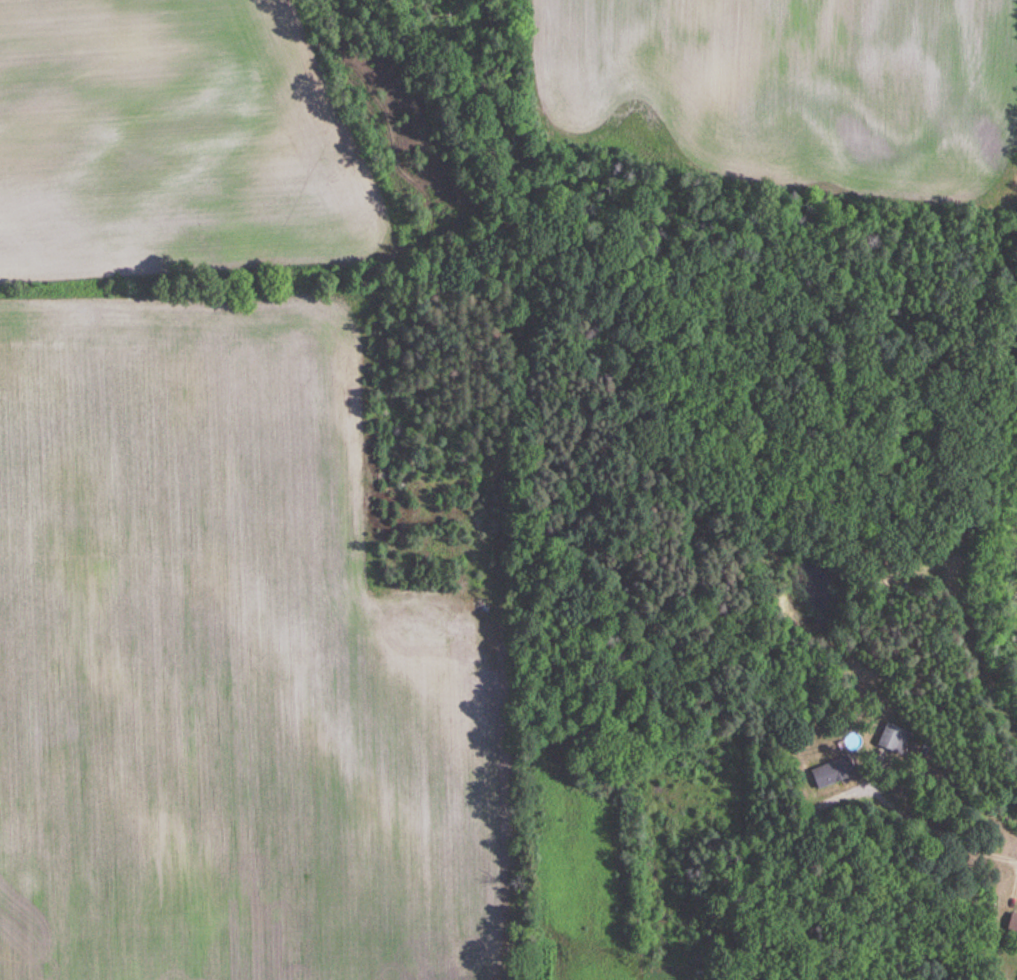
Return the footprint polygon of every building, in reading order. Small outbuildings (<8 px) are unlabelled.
[(876,746),(900,757),(911,734),(886,723),(876,746)] [(810,771),(818,790),(856,774),(848,755),(810,771)] [(1010,912),(1006,930),(1016,933),(1016,914),(1010,912)]
